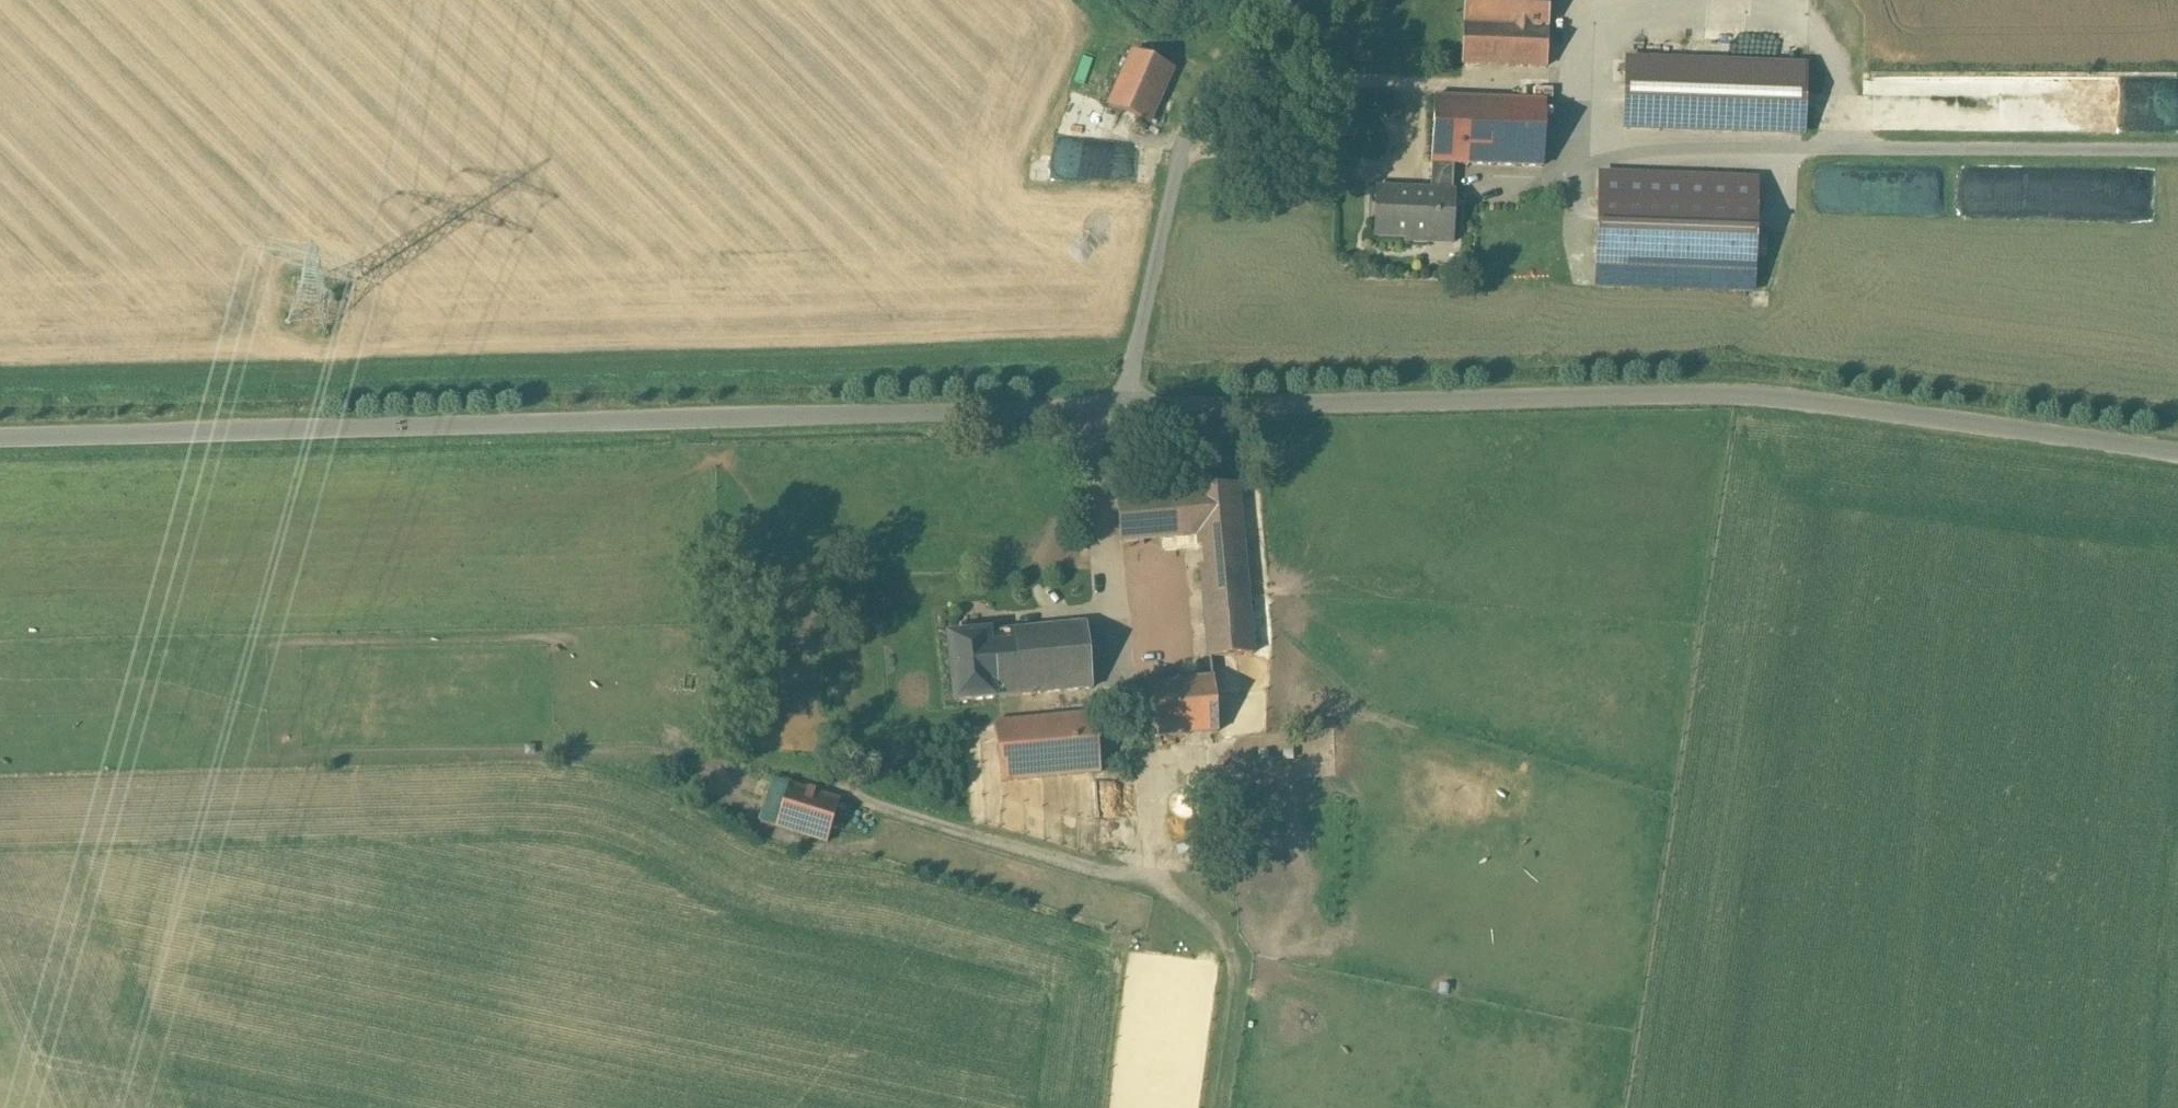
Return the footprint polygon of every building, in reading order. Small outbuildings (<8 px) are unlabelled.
[(1461,64),(1545,67),(1548,0),(1464,0),(1461,64)] [(1171,69),(1131,52),(1107,106),(1148,123),(1171,69)] [(1799,61),(1631,55),(1629,119),(1797,124),(1799,61)] [(1543,101),(1433,97),(1431,163),(1452,164),(1541,167),(1543,101)] [(1452,164),(1431,163),(1429,191),(1451,192),(1452,164)] [(1755,181),(1599,176),(1595,285),(1751,290),(1755,181)] [(1429,191),(1375,189),(1374,236),(1405,237),(1405,242),(1429,243),(1430,238),(1450,239),(1449,244),(1451,244),(1453,192),(1451,192),(1429,191)] [(1236,485),(1192,489),(1193,491),(1116,498),(1120,541),(1196,534),(1208,657),(1251,653),(1236,485)] [(1085,623),(988,632),(993,695),(1090,687),(1085,623)] [(988,632),(947,636),(953,702),(994,698),(993,695),(988,632)] [(1210,678),(1139,684),(1144,739),(1215,732),(1210,678)] [(1093,714),(995,723),(1000,781),(1098,772),(1093,714)] [(840,801),(790,786),(784,806),(777,828),(827,843),(840,801)]
